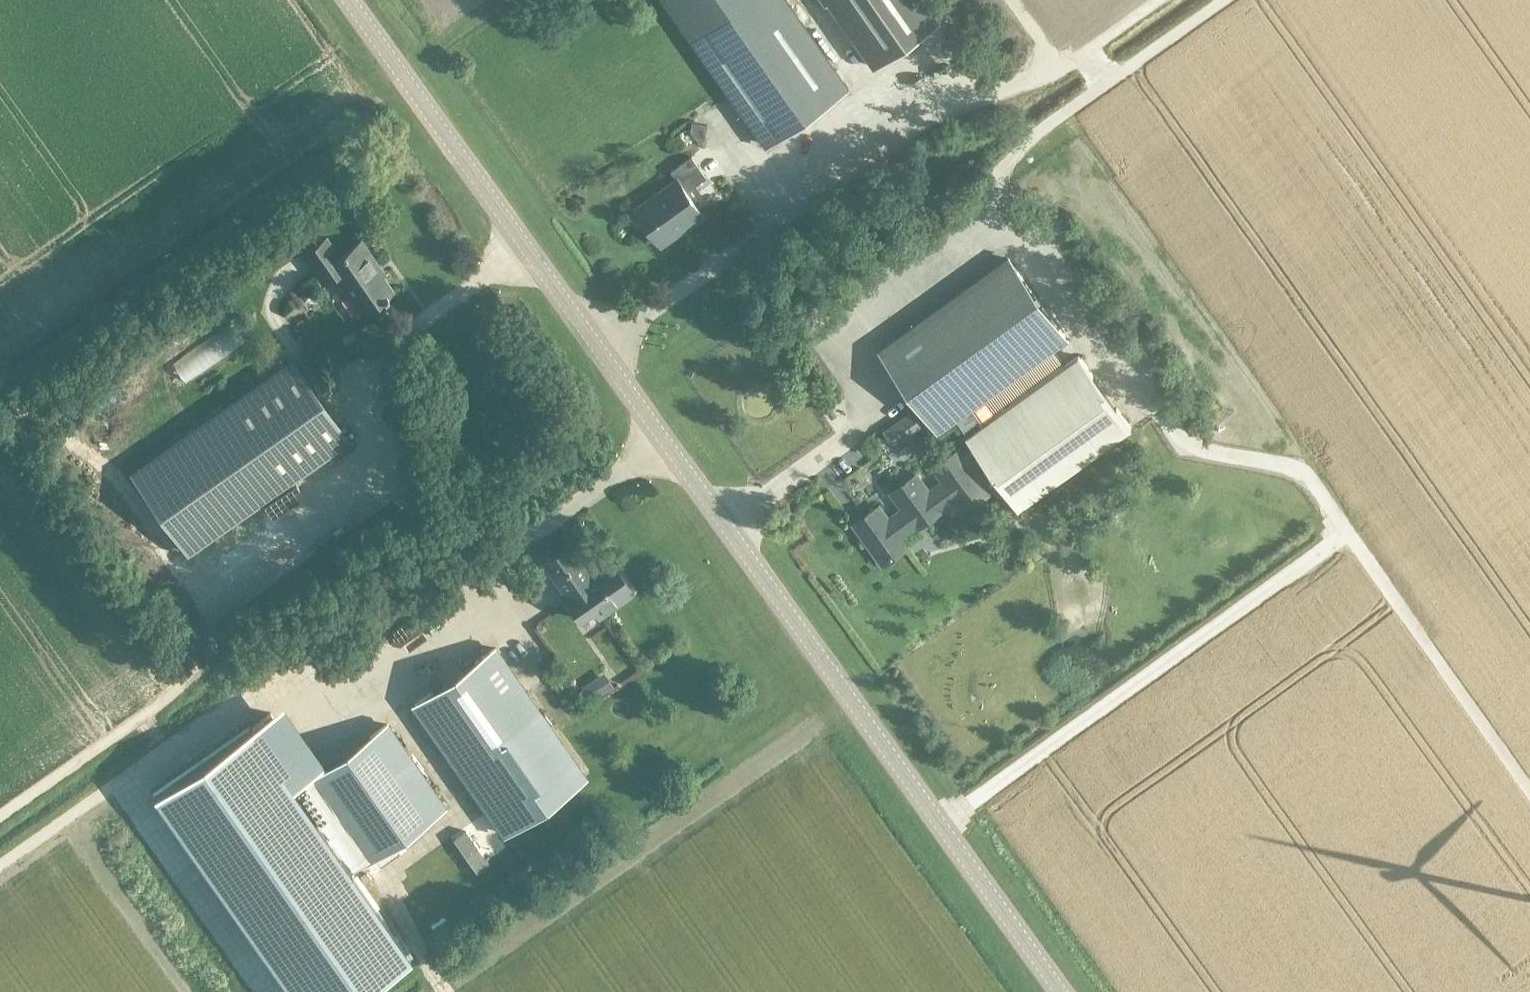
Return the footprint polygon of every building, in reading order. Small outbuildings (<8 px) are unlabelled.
[(766,143),(846,87),(785,0),(666,0),(766,143)] [(875,66),(941,20),(927,0),(828,0),(875,66)] [(671,170),(677,179),(636,208),(661,244),(703,215),(687,191),(707,177),(692,155),(671,170)] [(334,274),(360,312),(382,296),(383,298),(387,295),(386,293),(392,290),(375,266),(377,264),(360,240),(338,256),(326,237),(303,253),(323,282),(334,274)] [(1008,259),(882,350),(938,429),(1065,338),(1008,259)] [(1078,355),(968,434),(1021,507),(1131,428),(1078,355)] [(347,440),(291,360),(132,472),(188,551),(347,440)] [(929,491),(917,474),(892,492),(903,509),(889,519),(879,506),(854,524),(883,564),(908,546),(899,534),(914,524),(917,527),(942,509),(956,498),(965,510),(990,492),(974,470),(983,464),(974,450),(964,457),(959,450),(934,468),(944,481),(929,491)] [(589,575),(568,546),(543,563),(564,592),(561,594),(579,619),(594,608),(600,616),(633,593),(620,574),(615,577),(605,563),(589,575)] [(414,704),(503,832),(583,777),(494,649),(414,704)] [(588,708),(593,715),(612,703),(608,695),(588,708)] [(367,866),(367,867),(446,811),(386,725),(293,789),(249,726),(153,794),(292,991),(364,991),(412,958),(354,876),(367,866)] [(456,834),(443,843),(467,877),(480,868),(456,834)]
